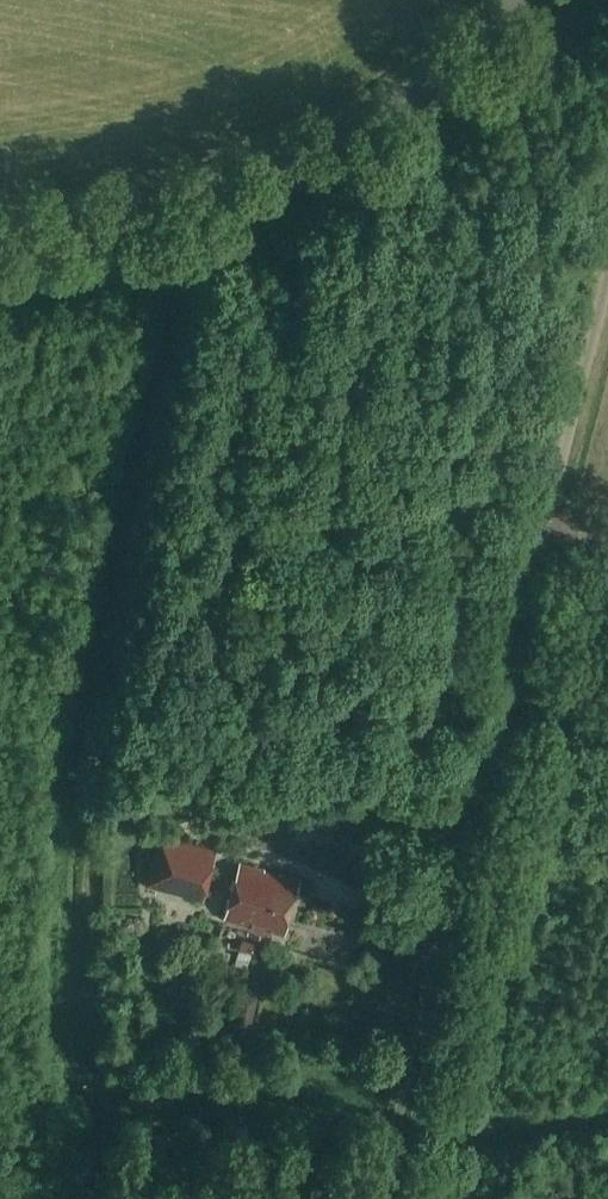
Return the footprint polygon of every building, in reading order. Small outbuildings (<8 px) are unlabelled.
[(146,888),(205,904),(219,851),(160,836),(146,888)] [(284,932),(299,880),(239,863),(224,915),(284,932)] [(242,938),(237,956),(249,959),(254,941),(242,938)] [(235,1029),(250,1033),(259,996),(244,993),(235,1029)] [(301,1008),(297,1012),(298,1018),(302,1022),(308,1021),(311,1016),(311,1011),(306,1007),(301,1008)]
